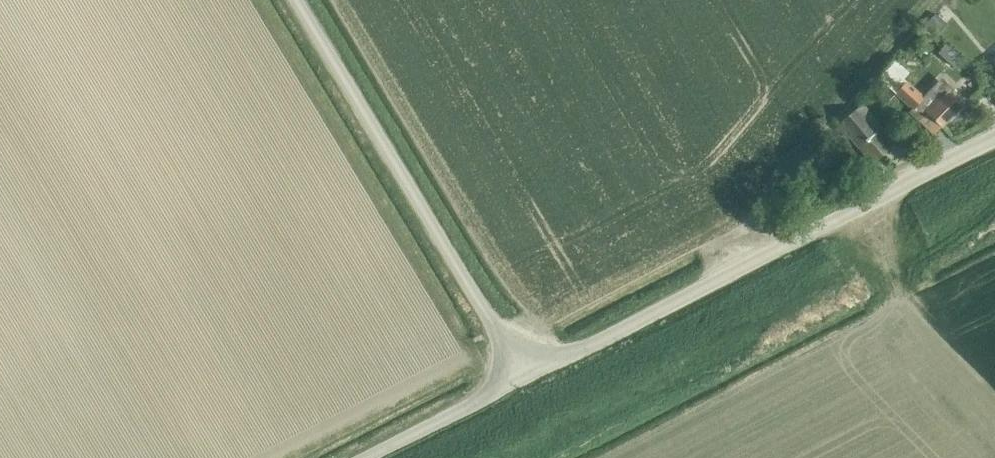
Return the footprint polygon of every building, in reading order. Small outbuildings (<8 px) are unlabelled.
[(935,14),(927,24),(938,34),(947,25),(935,14)] [(946,43),(938,51),(955,66),(962,57),(946,43)] [(961,105),(956,100),(960,96),(953,88),(942,100),(931,89),(923,97),(903,77),(908,71),(896,59),(879,77),(911,109),(910,111),(934,134),(961,105)] [(888,91),(880,99),(891,109),(899,101),(888,91)] [(873,160),(899,138),(886,123),(882,126),(863,103),(841,123),(873,160)]
